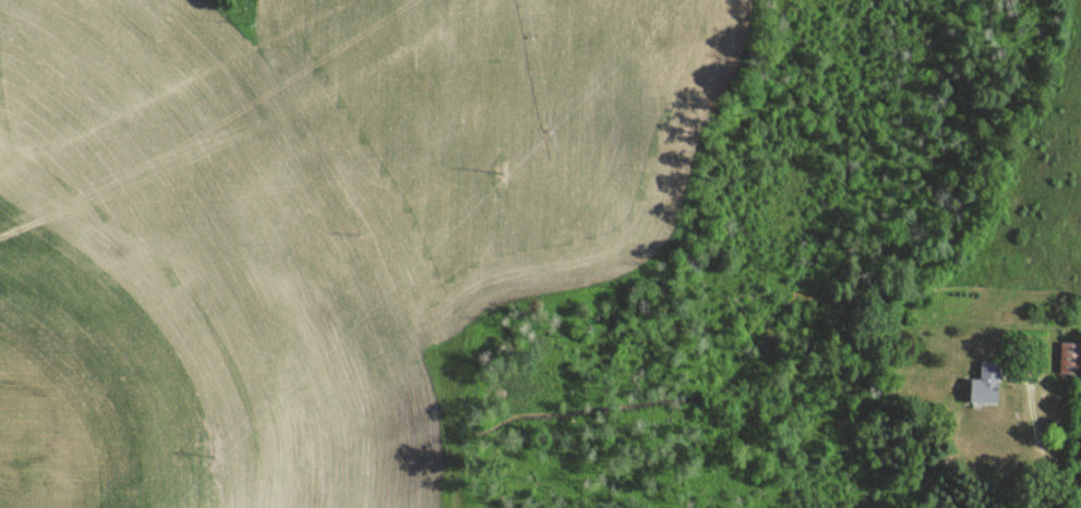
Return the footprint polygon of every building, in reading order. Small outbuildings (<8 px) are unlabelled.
[(1059,345),(1059,377),(1080,377),(1080,345),(1059,345)] [(996,364),(978,364),(978,381),(968,381),(968,405),(996,405),(996,364)]
